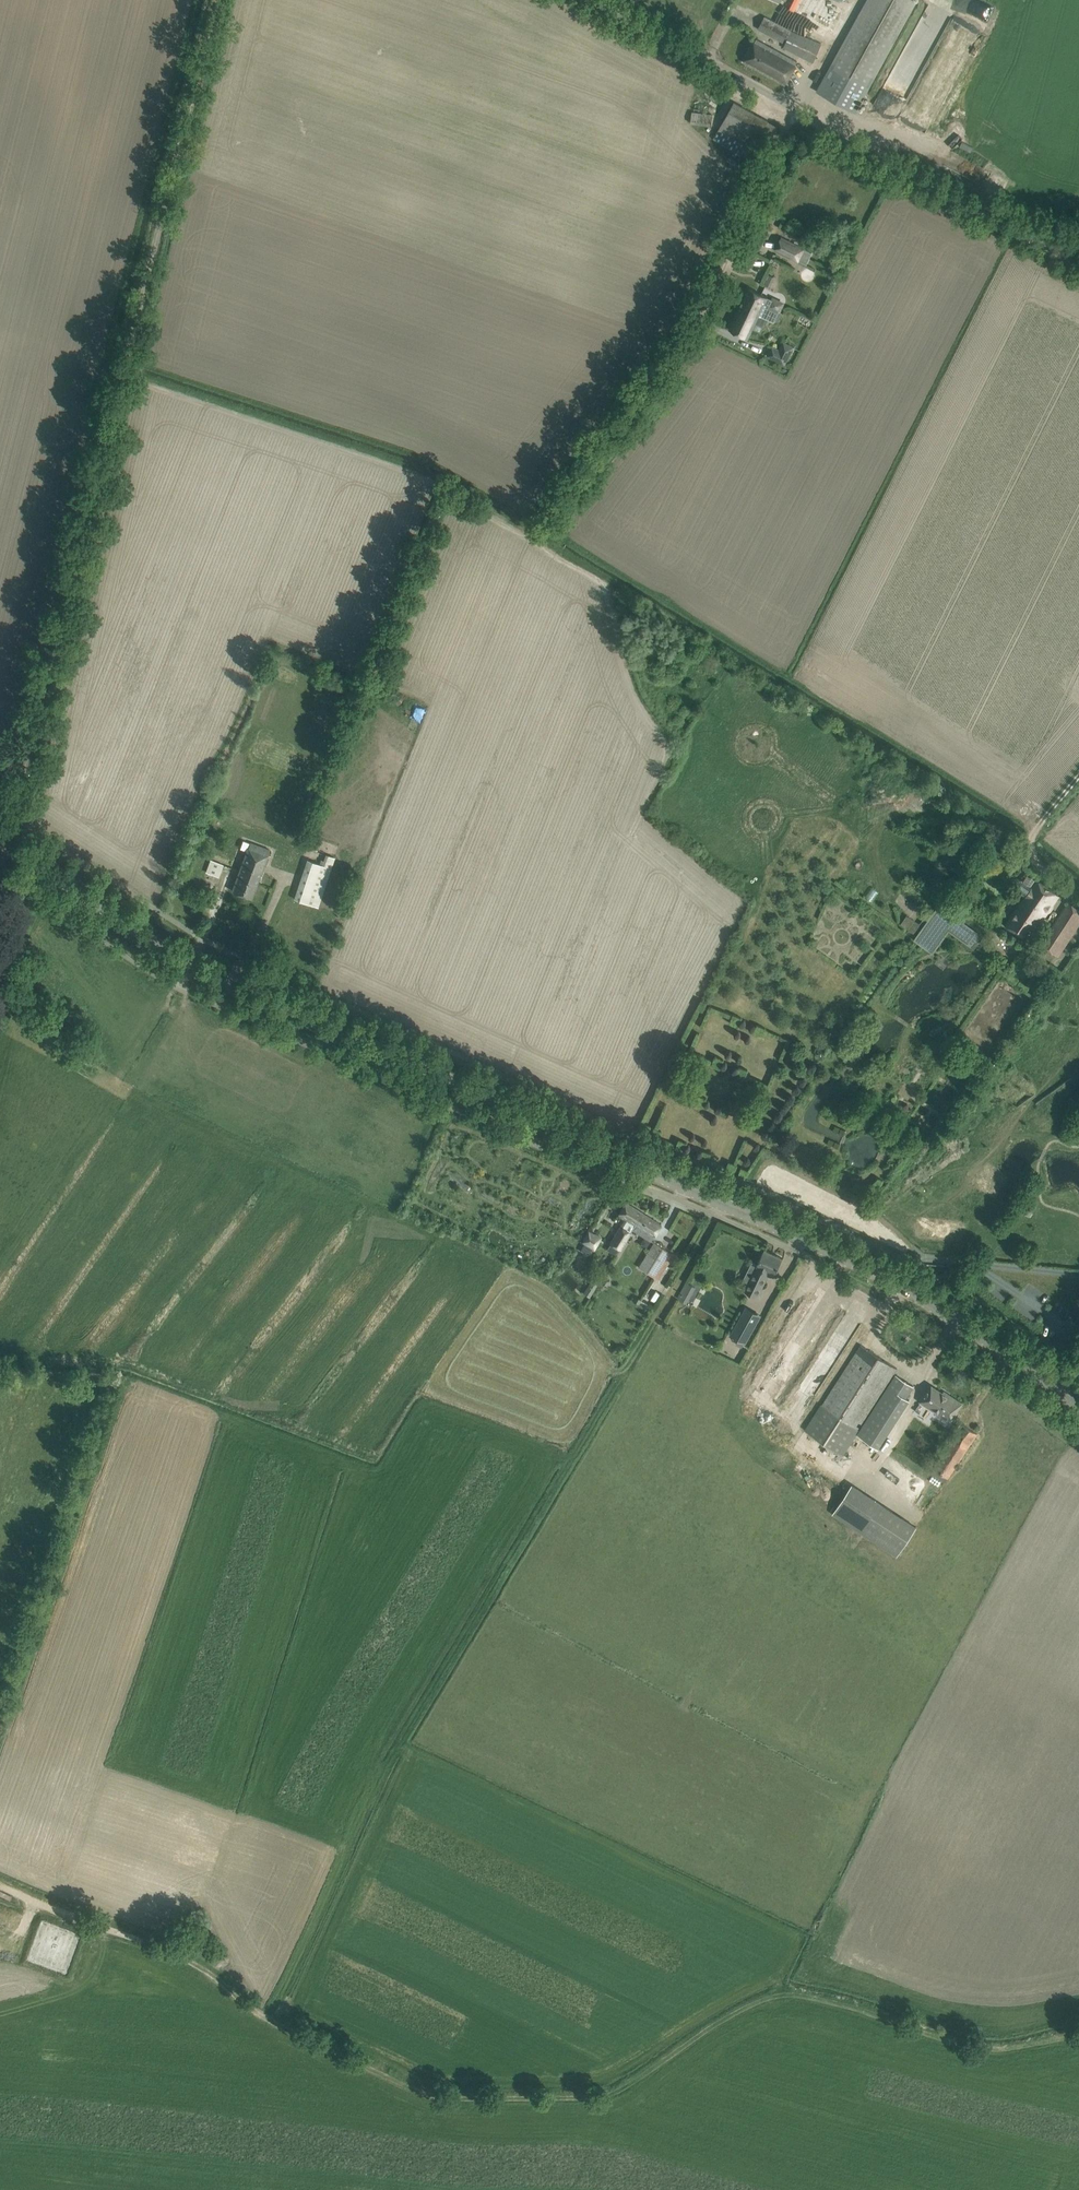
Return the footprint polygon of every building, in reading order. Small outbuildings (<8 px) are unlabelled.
[(795,14),(831,34),(845,10),(827,0),(803,0),(795,14)] [(817,91),(856,112),(872,82),(916,1),(915,0),(867,0),(817,91)] [(759,29),(785,43),(783,48),(813,62),(821,44),(792,31),(793,31),(765,16),(759,29)] [(798,61),(756,39),(743,62),(785,85),(798,61)] [(713,139),(757,163),(777,126),(734,102),(713,139)] [(692,112),(691,123),(711,125),(712,114),(692,112)] [(781,236),(774,250),(798,262),(805,248),(781,236)] [(772,300),(767,297),(749,288),(739,309),(758,317),(759,315),(774,322),(779,320),(782,313),(779,312),(779,311),(769,306),(772,300)] [(758,317),(739,309),(729,329),(748,338),(758,317)] [(766,356),(785,365),(793,346),(783,341),(779,349),(772,345),(766,356)] [(405,714),(422,720),(426,708),(409,702),(405,714)] [(270,849),(251,841),(232,891),(252,898),(270,849)] [(322,864),(308,859),(294,900),(317,907),(334,857),(325,854),(322,864)] [(205,873),(220,877),(225,863),(210,858),(205,873)] [(1058,895),(1027,873),(1023,880),(1020,879),(1018,879),(1016,880),(1015,881),(1014,882),(1014,884),(1014,885),(1014,887),(1015,888),(1016,889),(1024,895),(1005,923),(1026,938),(1058,895)] [(1069,902),(1040,944),(1057,955),(1078,923),(1078,909),(1069,902)] [(982,935),(938,904),(929,916),(930,916),(914,939),(932,953),(949,930),(973,947),(982,935)] [(9,942),(16,944),(19,933),(11,931),(9,942)] [(648,1216),(626,1202),(618,1215),(626,1221),(622,1227),(620,1226),(610,1243),(620,1249),(630,1232),(632,1229),(634,1225),(639,1218),(644,1221),(646,1218),(647,1218),(648,1216)] [(644,1221),(639,1218),(634,1225),(632,1229),(651,1241),(661,1224),(648,1216),(647,1218),(646,1218),(644,1221)] [(584,1243),(595,1248),(600,1238),(589,1232),(584,1243)] [(661,1247),(646,1272),(655,1277),(655,1276),(659,1279),(668,1265),(663,1262),(669,1252),(661,1247)] [(747,1285),(745,1290),(757,1296),(770,1270),(775,1273),(778,1267),(783,1258),(764,1249),(760,1259),(757,1264),(752,1262),(747,1272),(752,1275),(747,1285)] [(592,1277),(586,1286),(593,1290),(598,1281),(592,1277)] [(693,1305),(698,1286),(686,1283),(681,1302),(693,1305)] [(741,1317),(732,1334),(745,1342),(755,1324),(741,1317)] [(897,1368),(861,1344),(821,1405),(821,1404),(804,1429),(842,1454),(858,1429),(897,1368)] [(907,1397),(914,1386),(898,1375),(860,1432),(859,1435),(878,1447),(910,1399),(907,1397)] [(949,1397),(931,1385),(921,1400),(947,1417),(953,1409),(956,1412),(962,1403),(950,1395),(949,1397)] [(946,1481),(977,1433),(963,1424),(932,1472),(946,1481)] [(832,1513),(897,1556),(916,1526),(852,1483),(832,1513)]
